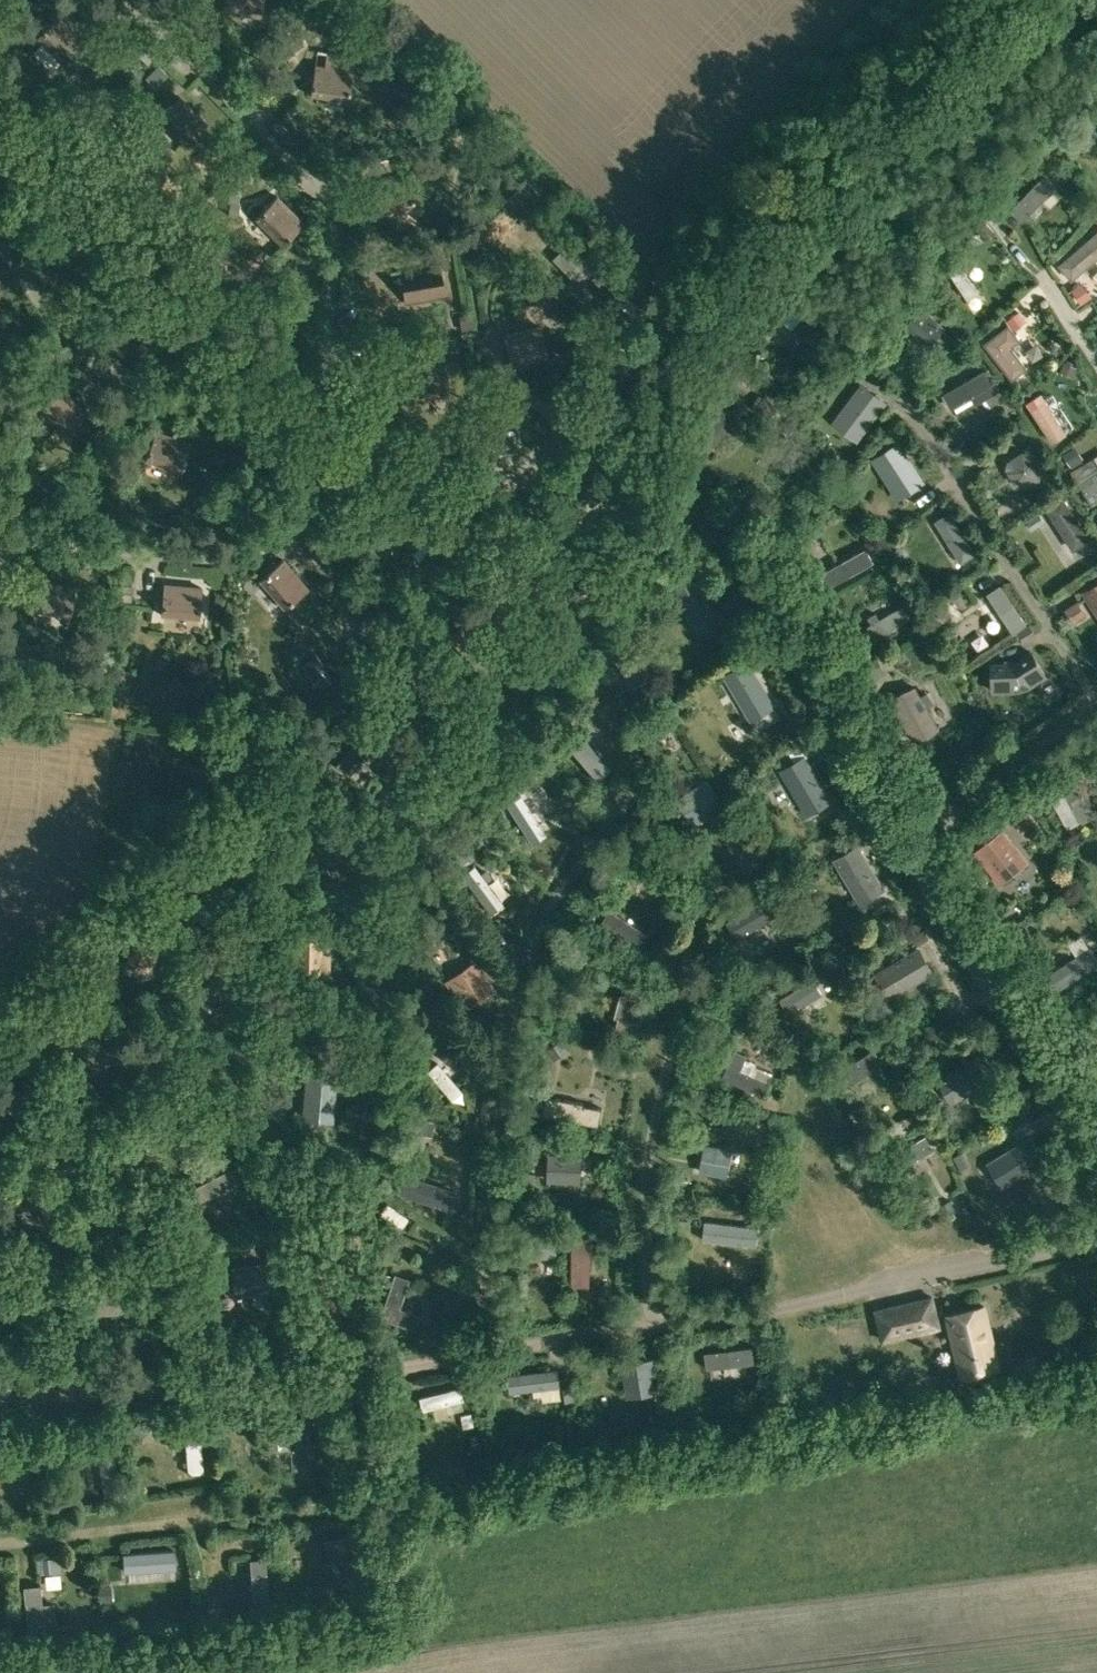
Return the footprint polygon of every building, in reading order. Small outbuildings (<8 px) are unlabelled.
[(259,16),(263,0),(223,0),(222,8),(259,16)] [(35,36),(63,63),(84,41),(57,14),(35,36)] [(147,41),(138,33),(124,47),(133,55),(147,41)] [(295,39),(284,45),(289,54),(300,48),(295,39)] [(309,94),(347,100),(352,70),(314,63),(309,94)] [(157,65),(145,78),(156,88),(168,76),(157,65)] [(157,118),(185,145),(206,123),(179,96),(157,118)] [(10,154),(0,143),(0,163),(10,154)] [(1053,165),(1059,159),(1051,149),(1044,155),(1053,165)] [(370,185),(377,216),(414,207),(408,177),(370,185)] [(1043,177),(1012,209),(1022,219),(1053,187),(1043,177)] [(254,217),(282,244),(303,222),(276,195),(254,217)] [(1089,205),(1083,199),(1075,207),(1081,213),(1089,205)] [(230,200),(227,213),(237,215),(239,202),(230,200)] [(26,238),(42,222),(35,215),(19,231),(26,238)] [(986,239),(994,232),(987,223),(979,230),(986,239)] [(1059,265),(1072,280),(1096,258),(1096,231),(1059,265)] [(580,286),(590,276),(595,271),(568,243),(552,258),(580,286)] [(965,260),(953,267),(973,300),(985,292),(965,260)] [(400,271),(405,301),(444,295),(439,264),(400,271)] [(156,281),(157,266),(147,265),(146,279),(156,281)] [(618,288),(599,268),(595,271),(590,276),(610,296),(618,288)] [(1072,290),(1081,302),(1090,296),(1081,283),(1072,290)] [(940,308),(946,302),(935,291),(929,297),(940,308)] [(561,305),(553,308),(558,321),(566,317),(561,305)] [(903,326),(925,347),(945,327),(923,306),(903,326)] [(1007,318),(1015,328),(1025,320),(1018,310),(1007,318)] [(462,328),(471,326),(469,315),(461,317),(462,328)] [(1019,341),(1021,339),(1008,323),(984,343),(1012,379),(1028,367),(1015,351),(1023,346),(1019,341)] [(502,334),(510,364),(547,355),(540,325),(502,334)] [(457,338),(446,338),(446,351),(457,351),(457,338)] [(856,359),(865,366),(870,359),(861,352),(856,359)] [(1071,376),(1075,367),(1064,363),(1061,372),(1071,376)] [(408,365),(409,396),(447,394),(446,364),(408,365)] [(997,392),(985,369),(943,394),(951,408),(985,388),(990,396),(997,392)] [(935,389),(945,383),(940,375),(930,381),(935,389)] [(831,421),(858,441),(889,401),(862,381),(831,421)] [(38,410),(67,435),(87,412),(58,387),(38,410)] [(764,394),(754,406),(767,418),(777,407),(764,394)] [(1027,404),(1052,443),(1067,433),(1041,394),(1027,404)] [(483,456),(521,446),(511,404),(472,414),(483,456)] [(972,413),(977,429),(989,425),(983,409),(972,413)] [(214,427),(196,421),(192,432),(211,438),(214,427)] [(359,438),(369,435),(366,422),(356,424),(359,438)] [(1026,428),(1021,426),(1016,429),(1015,434),(1017,439),(1023,440),(1027,437),(1029,432),(1026,428)] [(144,459),(181,472),(191,443),(155,430),(144,459)] [(871,458),(898,500),(926,483),(898,440),(871,458)] [(1076,446),(1064,454),(1071,464),(1082,457),(1076,446)] [(1024,451),(1011,458),(1010,460),(1008,459),(1006,469),(1008,469),(1007,471),(1014,482),(1027,486),(1040,480),(1044,467),(1038,455),(1024,451)] [(1093,456),(1070,470),(1092,506),(1096,502),(1096,462),(1093,456)] [(1092,539),(1063,495),(1046,507),(1074,550),(1092,539)] [(1015,514),(1014,504),(1005,500),(997,506),(998,515),(1007,520),(1015,514)] [(935,519),(961,560),(974,552),(949,511),(935,519)] [(1032,528),(1044,521),(1039,513),(1027,521),(1032,528)] [(867,550),(822,574),(829,586),(873,561),(867,550)] [(802,561),(809,572),(820,565),(813,554),(802,561)] [(259,578),(284,607),(307,587),(283,558),(259,578)] [(32,609),(70,615),(75,585),(37,578),(32,609)] [(1096,613),(1096,581),(1082,591),(1096,613)] [(160,613),(199,617),(202,586),(163,583),(160,613)] [(133,585),(122,584),(121,600),(132,600),(133,585)] [(1002,587),(990,595),(1015,633),(1027,625),(1002,587)] [(423,603),(412,590),(406,595),(417,608),(423,603)] [(1085,615),(1077,603),(1065,611),(1073,622),(1085,615)] [(862,630),(869,641),(911,617),(905,605),(862,630)] [(987,619),(969,624),(973,637),(991,632),(987,619)] [(1036,636),(1031,627),(1018,636),(1023,644),(1036,636)] [(864,642),(852,649),(859,661),(870,654),(864,642)] [(991,661),(991,692),(1015,691),(1015,681),(1026,679),(1030,687),(1048,675),(1033,650),(1015,661),(991,661)] [(307,676),(319,690),(325,684),(326,686),(335,678),(314,653),(299,667),(307,676)] [(886,672),(877,657),(864,664),(872,679),(886,672)] [(727,676),(752,717),(773,705),(748,663),(727,676)] [(891,699),(915,741),(940,727),(916,684),(891,699)] [(335,764),(349,774),(366,749),(382,760),(392,746),(362,725),(335,764)] [(559,736),(595,777),(606,767),(570,727),(559,736)] [(1079,760),(1086,774),(1096,769),(1090,755),(1079,760)] [(783,769),(808,811),(828,799),(804,757),(783,769)] [(509,775),(495,783),(501,792),(514,784),(509,775)] [(676,800),(692,824),(709,813),(712,819),(726,810),(707,780),(676,800)] [(1068,783),(1054,790),(1076,830),(1090,823),(1068,783)] [(519,794),(505,803),(530,842),(544,833),(519,794)] [(1023,816),(1016,822),(1023,831),(1031,825),(1023,816)] [(857,837),(861,843),(875,835),(871,828),(857,837)] [(1000,883),(1027,862),(1003,830),(976,852),(1000,883)] [(836,858),(861,900),(882,887),(857,846),(836,858)] [(469,861),(460,849),(452,855),(461,867),(469,861)] [(770,896),(728,921),(737,937),(779,911),(770,896)] [(648,934),(611,909),(601,923),(639,949),(648,934)] [(125,964),(147,975),(167,934),(145,923),(125,964)] [(929,938),(924,930),(911,938),(916,946),(929,938)] [(295,975),(328,975),(328,960),(320,959),(321,935),(295,935),(295,975)] [(874,973),(890,998),(935,972),(920,946),(874,973)] [(1057,989),(1096,963),(1096,956),(1091,947),(1048,974),(1057,989)] [(447,980),(466,1008),(492,990),(474,962),(447,980)] [(820,974),(827,987),(837,981),(830,969),(820,974)] [(626,994),(625,994),(619,1017),(620,1017),(616,1031),(637,1036),(640,1022),(642,1023),(648,1000),(647,1000),(650,985),(629,980),(626,994)] [(188,1016),(202,1024),(214,1002),(225,1008),(232,995),(207,982),(188,1016)] [(812,983),(781,1001),(789,1014),(820,996),(812,983)] [(548,1047),(555,1057),(568,1048),(562,1039),(548,1047)] [(829,1078),(837,1092),(882,1063),(873,1050),(829,1078)] [(937,1077),(952,1103),(998,1076),(983,1050),(937,1077)] [(16,1070),(24,1062),(15,1052),(7,1060),(16,1070)] [(763,1096),(768,1085),(738,1072),(745,1057),(735,1052),(723,1078),(763,1096)] [(437,1076),(449,1089),(458,1082),(446,1068),(437,1076)] [(303,1072),(304,1111),(325,1110),(324,1071),(303,1072)] [(460,1105),(470,1097),(460,1083),(450,1091),(460,1105)] [(899,1120),(905,1132),(920,1125),(913,1112),(899,1120)] [(434,1121),(420,1118),(417,1131),(431,1134),(434,1121)] [(987,1162),(1002,1187),(1048,1160),(1032,1134),(987,1162)] [(932,1149),(924,1136),(883,1159),(891,1172),(932,1149)] [(700,1170),(726,1175),(731,1150),(705,1145),(700,1170)] [(200,1156),(207,1164),(219,1154),(212,1146),(200,1156)] [(964,1150),(954,1156),(961,1168),(971,1163),(964,1150)] [(582,1157),(548,1156),(548,1176),(581,1178),(582,1157)] [(524,1172),(523,1191),(534,1191),(535,1173),(524,1172)] [(202,1218),(249,1204),(240,1175),(193,1190),(202,1218)] [(405,1177),(400,1194),(447,1209),(452,1192),(405,1177)] [(692,1180),(676,1178),(674,1190),(690,1192),(692,1180)] [(8,1208),(35,1231),(53,1211),(26,1188),(8,1208)] [(940,1205),(945,1214),(955,1208),(950,1200),(940,1205)] [(208,1223),(199,1219),(194,1231),(204,1235),(208,1223)] [(706,1221),(704,1240),(755,1245),(757,1227),(706,1221)] [(516,1258),(558,1256),(557,1232),(515,1233),(516,1258)] [(231,1266),(235,1297),(280,1291),(274,1245),(258,1247),(260,1262),(231,1266)] [(80,1281),(93,1277),(89,1261),(76,1265),(80,1281)] [(14,1306),(3,1265),(0,1266),(0,1310),(14,1306)] [(391,1275),(379,1270),(376,1281),(388,1285),(391,1275)] [(379,1316),(414,1328),(419,1314),(399,1306),(409,1278),(394,1273),(379,1316)] [(92,1289),(96,1315),(133,1309),(129,1283),(92,1289)] [(874,1307),(882,1342),(943,1328),(935,1293),(874,1307)] [(948,1314),(962,1375),(995,1367),(988,1339),(993,1338),(985,1305),(966,1310),(948,1314)] [(706,1353),(708,1369),(754,1363),(752,1348),(706,1353)] [(621,1362),(626,1397),(659,1392),(653,1357),(621,1362)] [(560,1369),(511,1375),(513,1393),(563,1387),(560,1369)] [(431,1415),(472,1401),(468,1388),(427,1402),(431,1415)] [(578,1402),(575,1388),(565,1390),(567,1404),(578,1402)] [(465,1428),(475,1426),(472,1414),(462,1416),(465,1428)] [(289,1436),(291,1468),(311,1467),(307,1417),(264,1420),(265,1438),(289,1436)] [(137,1422),(126,1431),(133,1441),(145,1432),(137,1422)] [(481,1445),(478,1435),(471,1437),(474,1447),(481,1445)] [(208,1441),(194,1442),(196,1484),(211,1484),(208,1441)] [(48,1459),(58,1457),(56,1447),(46,1449),(48,1459)] [(324,1540),(336,1588),(368,1579),(356,1532),(324,1540)] [(173,1551),(123,1554),(124,1570),(174,1567),(173,1551)] [(41,1559),(42,1572),(58,1571),(57,1557),(41,1559)] [(273,1562),(255,1565),(259,1596),(278,1593),(273,1562)] [(69,1575),(51,1576),(52,1592),(69,1592),(69,1575)] [(112,1600),(110,1584),(99,1585),(101,1602),(112,1600)] [(24,1586),(29,1642),(45,1640),(44,1621),(56,1619),(55,1603),(42,1604),(40,1585),(24,1586)] [(217,1618),(221,1610),(212,1604),(207,1612),(217,1618)] [(15,1634),(8,1625),(0,1631),(0,1641),(2,1644),(15,1634)]
